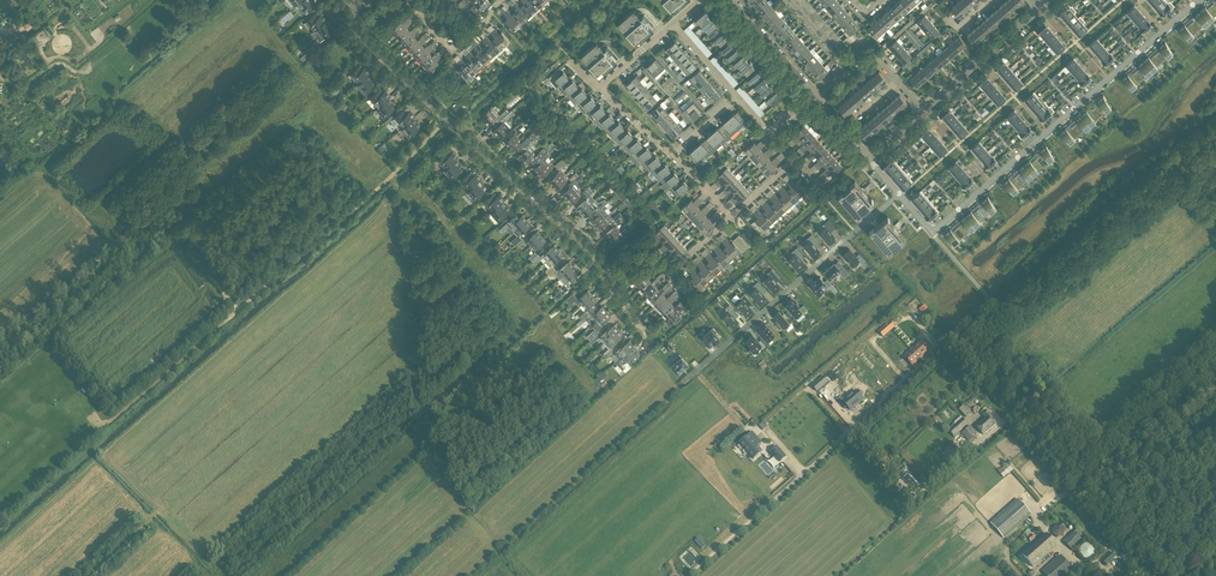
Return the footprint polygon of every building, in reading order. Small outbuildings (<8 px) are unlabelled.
[(316,4),(313,0),(301,0),(297,4),(305,13),(316,4)] [(484,0),(476,0),(473,2),(475,4),(470,9),(472,11),(484,0)] [(490,2),(488,0),(484,0),(472,11),(474,13),(479,8),(481,11),(490,2)] [(536,11),(526,0),(522,0),(525,3),(523,5),(532,14),(536,11)] [(536,11),(540,7),(534,0),(526,0),(536,11)] [(687,0),(662,0),(673,12),(687,0)] [(767,1),(766,0),(761,0),(754,5),(757,8),(754,10),(756,12),(767,1)] [(809,2),(807,0),(801,5),(803,8),(809,2)] [(838,1),(837,0),(832,0),(825,6),(829,10),(838,1)] [(896,0),(895,1),(905,13),(909,9),(901,0),(900,0),(898,2),(896,0)] [(913,6),(908,0),(901,0),(909,9),(913,6)] [(968,8),(961,0),(960,0),(956,4),(963,12),(968,8)] [(1015,8),(1009,0),(1007,0),(1004,3),(1011,11),(1015,8)] [(1154,5),(1158,11),(1170,0),(1169,0),(1168,2),(1166,0),(1160,0),(1154,5)] [(1170,0),(1158,11),(1159,10),(1164,15),(1174,6),(1170,0)] [(762,14),(771,5),(767,1),(756,12),(757,13),(759,11),(762,14)] [(840,4),(838,1),(829,10),(832,14),(844,3),(843,2),(840,4)] [(901,16),(903,14),(905,13),(895,1),(893,2),(895,4),(893,7),(901,16)] [(1066,1),(1055,10),(1060,15),(1071,5),(1070,6),(1066,1)] [(521,7),(517,2),(515,4),(527,18),(532,14),(523,5),(521,7)] [(805,11),(812,5),(809,2),(803,8),(805,11)] [(836,18),(845,10),(843,7),(845,5),(844,3),(832,14),(836,18)] [(1006,15),(1007,14),(1011,11),(1004,3),(999,7),(1006,15)] [(523,22),(527,18),(515,4),(512,6),(517,11),(515,12),(523,22)] [(958,16),(960,14),(963,12),(956,4),(951,8),(958,16)] [(1200,11),(1209,22),(1214,17),(1215,15),(1215,9),(1212,4),(1207,9),(1205,7),(1200,11)] [(763,20),(775,9),(771,5),(762,14),(764,16),(761,18),(763,20)] [(808,13),(814,8),(812,5),(805,11),(808,13)] [(1071,5),(1060,15),(1060,16),(1061,15),(1065,20),(1076,10),(1071,5)] [(1134,5),(1127,12),(1131,17),(1139,10),(1134,5)] [(890,9),(888,7),(886,8),(897,20),(901,16),(893,7),(890,9)] [(1002,19),(1006,15),(999,7),(995,11),(1002,19)] [(810,16),(816,11),(814,8),(808,13),(810,16)] [(893,23),(897,20),(886,8),(885,9),(887,12),(884,14),(893,23)] [(513,14),(508,9),(506,11),(519,26),(523,22),(515,12),(513,14)] [(636,45),(652,30),(636,12),(634,9),(618,23),(636,45)] [(769,22),(778,13),(775,9),(763,20),(764,21),(766,19),(769,22)] [(703,25),(711,18),(708,14),(709,13),(707,10),(695,19),(698,23),(700,21),(703,25)] [(848,12),(845,10),(836,18),(839,22),(851,12),(850,10),(848,12)] [(1076,10),(1065,20),(1070,25),(1081,16),(1080,15),(1078,17),(1074,13),(1076,11),(1076,10)] [(1139,10),(1131,17),(1135,22),(1143,15),(1139,10)] [(514,30),(519,26),(506,11),(504,13),(508,18),(506,20),(514,30)] [(813,19),(819,13),(816,11),(810,16),(813,19)] [(997,23),(1002,19),(995,11),(990,15),(997,23)] [(1197,17),(1191,22),(1199,30),(1204,26),(1209,22),(1200,11),(1195,16),(1197,17)] [(319,15),(319,14),(316,12),(306,21),(314,31),(316,29),(327,19),(322,13),(319,15)] [(843,26),(852,18),(850,15),(852,13),(851,12),(839,22),(843,26)] [(770,28),(782,17),(778,13),(769,22),(771,24),(769,26),(770,28)] [(815,22),(821,16),(819,13),(813,19),(815,22)] [(882,16),(880,14),(878,15),(889,27),(893,23),(884,14),(882,16)] [(922,27),(930,20),(925,14),(917,21),(922,27)] [(885,30),(889,27),(878,15),(877,16),(879,19),(876,21),(885,30)] [(993,27),(997,23),(990,15),(986,19),(993,27)] [(1143,15),(1135,22),(1139,27),(1148,20),(1143,15)] [(717,25),(717,24),(714,21),(715,20),(713,16),(711,18),(703,25),(701,26),(704,29),(706,28),(709,32),(717,25)] [(817,24),(824,19),(821,16),(815,22),(817,24)] [(1081,16),(1070,25),(1074,30),(1085,21),(1081,16)] [(324,38),(335,29),(332,25),(334,23),(329,17),(327,19),(316,29),(324,38)] [(776,30),(785,22),(782,17),(770,28),(771,29),(774,27),(776,30)] [(395,33),(409,21),(407,18),(402,23),(400,21),(391,29),(395,33)] [(855,20),(852,18),(843,26),(846,30),(858,20),(857,18),(855,20)] [(820,27),(826,22),(824,19),(817,24),(820,27)] [(988,31),(993,27),(986,19),(981,23),(988,31)] [(851,34),(854,31),(860,26),(857,23),(860,21),(858,20),(846,30),(850,34),(851,34)] [(927,32),(935,26),(930,20),(922,27),(927,32)] [(1148,20),(1139,27),(1144,32),(1151,25),(1147,20),(1148,20)] [(399,38),(408,29),(406,27),(411,23),(409,21),(395,33),(399,38)] [(874,23),(872,21),(870,22),(881,34),(885,30),(876,21),(874,23)] [(1043,21),(1036,28),(1040,33),(1039,33),(1040,33),(1048,26),(1044,21),(1043,21)] [(1085,21),(1074,30),(1079,35),(1079,36),(1088,28),(1083,23),(1085,21)] [(777,36),(789,26),(785,22),(776,30),(778,33),(776,35),(777,36)] [(822,30),(828,24),(826,22),(820,27),(822,30)] [(876,38),(881,34),(870,22),(869,23),(871,26),(868,28),(876,38)] [(1179,30),(1178,30),(1189,39),(1193,35),(1194,35),(1193,35),(1199,30),(1191,22),(1186,26),(1185,25),(1179,30)] [(723,32),(723,31),(720,28),(721,26),(718,23),(717,24),(717,25),(709,32),(707,33),(710,36),(712,35),(715,38),(715,39),(723,32)] [(984,35),(988,31),(981,23),(976,27),(984,35)] [(824,33),(831,27),(828,24),(822,30),(824,33)] [(783,38),(792,30),(789,26),(777,36),(778,37),(781,35),(783,38)] [(932,38),(940,31),(935,26),(927,32),(932,38)] [(1048,26),(1040,33),(1044,38),(1052,31),(1048,27),(1048,26)] [(402,42),(417,29),(415,27),(410,31),(408,29),(399,38),(402,42)] [(827,35),(833,30),(831,27),(824,33),(827,35)] [(979,39),(984,35),(976,27),(972,31),(979,39)] [(406,46),(415,38),(414,36),(419,31),(417,29),(402,42),(406,46)] [(500,34),(496,29),(494,30),(506,45),(511,41),(502,32),(500,34)] [(502,49),(506,45),(494,30),(491,32),(496,37),(494,39),(502,49)] [(721,46),(729,38),(726,34),(727,33),(724,30),(723,31),(723,32),(715,39),(715,38),(713,40),(716,43),(718,42),(721,46)] [(784,44),(796,34),(792,30),(783,38),(785,41),(783,43),(784,44)] [(829,38),(836,32),(833,30),(827,35),(829,38)] [(974,43),(979,39),(972,31),(967,35),(974,43)] [(1052,31),(1044,38),(1048,43),(1056,36),(1052,31)] [(832,41),(838,35),(836,32),(829,38),(832,41)] [(790,46),(800,38),(796,34),(784,44),(786,46),(788,44),(790,46)] [(410,50),(424,38),(422,35),(417,40),(415,38),(406,46),(410,50)] [(840,38),(838,35),(832,41),(834,43),(840,38)] [(492,41),(487,36),(485,38),(498,52),(502,49),(494,39),(492,41)] [(961,49),(967,44),(960,36),(954,41),(961,49)] [(1056,36),(1048,43),(1053,48),(1060,41),(1056,36)] [(413,54),(423,46),(421,44),(426,40),(424,38),(410,50),(413,54)] [(494,56),(498,52),(485,38),(483,40),(487,45),(485,47),(494,56)] [(791,52),(803,42),(800,38),(790,46),(793,49),(790,51),(791,52)] [(836,46),(843,41),(840,38),(834,43),(836,46)] [(1097,38),(1089,45),(1093,50),(1101,43),(1097,38)] [(729,55),(737,48),(734,44),(736,43),(733,39),(722,49),(724,52),(726,51),(729,55)] [(894,52),(902,45),(897,39),(889,46),(894,52)] [(670,54),(680,46),(676,41),(666,49),(670,54)] [(845,43),(843,41),(836,46),(839,49),(842,46),(845,43)] [(955,54),(961,49),(954,41),(949,46),(955,54)] [(1060,41),(1053,48),(1057,53),(1065,46),(1060,41)] [(1160,49),(1155,54),(1162,62),(1167,57),(1168,58),(1168,57),(1172,54),(1173,54),(1165,41),(1164,42),(1165,42),(1159,47),(1160,49)] [(599,77),(615,63),(599,45),(597,42),(581,56),(599,77)] [(797,54),(807,46),(803,42),(791,52),(793,54),(795,52),(797,54)] [(1101,43),(1093,50),(1098,55),(1106,48),(1101,43)] [(417,59),(432,46),(430,44),(425,48),(423,46),(413,54),(417,59)] [(483,49),(479,44),(477,45),(489,60),(494,56),(485,47),(483,49)] [(485,63),(489,60),(477,45),(474,47),(479,52),(477,54),(485,63)] [(899,57),(907,50),(902,45),(894,52),(899,57)] [(421,63),(430,55),(429,53),(434,48),(432,46),(417,59),(421,63)] [(675,59),(684,51),(680,46),(670,54),(675,59)] [(735,62),(743,55),(743,54),(740,51),(741,49),(739,46),(737,48),(729,55),(728,56),(730,59),(732,58),(735,61),(735,62)] [(799,60),(810,50),(807,46),(797,54),(800,57),(797,59),(799,60)] [(950,58),(955,54),(949,46),(943,50),(950,58)] [(1106,48),(1098,55),(1099,55),(1103,59),(1110,52),(1110,53),(1106,48)] [(805,62),(814,54),(810,50),(799,60),(800,62),(802,60),(805,62)] [(904,63),(912,56),(907,50),(899,57),(904,63)] [(944,63),(950,58),(943,50),(937,55),(944,63)] [(475,56),(470,51),(468,53),(476,62),(481,67),(485,63),(477,54),(475,56)] [(679,64),(689,56),(684,51),(675,59),(679,64)] [(425,67),(439,54),(437,52),(432,57),(430,55),(421,63),(425,67)] [(1110,52),(1103,59),(1107,64),(1115,57),(1110,52)] [(477,71),(481,67),(476,62),(468,53),(466,55),(470,60),(468,62),(477,71)] [(741,69),(749,61),(746,57),(747,56),(745,53),(743,54),(743,55),(735,62),(735,61),(733,63),(736,66),(738,65),(741,68),(741,69)] [(429,72),(438,63),(436,61),(441,57),(439,54),(425,67),(429,72)] [(806,69),(817,58),(814,54),(805,62),(807,65),(804,67),(806,69)] [(1148,56),(1143,61),(1152,71),(1158,67),(1157,66),(1162,62),(1155,54),(1150,58),(1148,56)] [(939,68),(944,63),(937,55),(932,60),(939,68)] [(683,69),(693,60),(689,56),(679,64),(683,69)] [(660,72),(665,68),(656,58),(651,62),(660,72)] [(812,71),(821,62),(817,58),(806,69),(807,70),(809,68),(812,71)] [(1001,58),(993,65),(997,70),(1005,63),(1001,58)] [(1074,58),(1066,65),(1070,70),(1078,63),(1074,58)] [(466,64),(462,59),(460,60),(467,68),(472,75),(477,71),(468,62),(466,64)] [(468,79),(472,75),(467,68),(460,60),(457,62),(462,67),(460,69),(468,79)] [(688,74),(697,66),(693,60),(683,69),(688,74)] [(747,76),(755,68),(752,64),(753,63),(751,60),(749,61),(741,69),(741,68),(739,70),(742,73),(744,71),(747,76)] [(933,73),(939,68),(932,60),(926,65),(933,73)] [(1140,67),(1135,72),(1142,80),(1147,75),(1147,76),(1152,71),(1143,61),(1138,65),(1140,67)] [(654,76),(660,72),(651,62),(646,67),(654,76)] [(813,77),(825,66),(821,62),(812,71),(814,73),(812,75),(813,77)] [(1005,63),(997,70),(998,70),(1002,74),(1010,68),(1005,63)] [(1078,63),(1070,70),(1075,75),(1082,68),(1078,63)] [(363,68),(360,65),(349,74),(357,83),(355,85),(356,85),(369,73),(371,72),(366,66),(363,68)] [(928,78),(933,73),(926,65),(921,70),(928,78)] [(819,79),(828,71),(825,66),(813,77),(814,78),(816,76),(819,79)] [(1010,68),(1002,74),(1006,79),(1014,73),(1010,68)] [(1082,68),(1075,75),(1079,80),(1078,80),(1087,73),(1082,68)] [(700,69),(688,79),(693,84),(695,82),(705,74),(700,69)] [(755,85),(764,78),(763,77),(760,74),(762,72),(759,69),(748,79),(751,82),(752,81),(755,84),(755,85)] [(560,74),(557,70),(548,78),(557,87),(558,86),(566,79),(569,77),(564,71),(560,74)] [(922,82),(928,78),(921,70),(915,74),(922,82)] [(882,83),(887,79),(879,71),(875,75),(882,83)] [(984,72),(976,79),(981,84),(980,85),(989,77),(984,72)] [(1122,80),(1121,79),(1121,80),(1132,89),(1133,89),(1132,89),(1137,85),(1137,84),(1142,80),(1135,72),(1129,76),(1128,74),(1122,80)] [(364,94),(375,85),(372,81),(374,79),(369,73),(356,85),(364,94)] [(1014,73),(1006,79),(1011,84),(1019,78),(1014,73)] [(1087,73),(1078,80),(1083,85),(1091,78),(1086,74),(1087,73)] [(631,89),(641,80),(642,79),(638,74),(626,84),(631,89)] [(699,87),(709,79),(705,74),(695,82),(699,87)] [(917,87),(922,82),(915,74),(910,79),(917,87)] [(877,87),(882,83),(875,75),(870,79),(877,87)] [(770,84),(769,84),(766,81),(768,79),(765,76),(763,77),(764,78),(755,85),(755,84),(754,86),(756,89),(758,88),(761,91),(761,92),(770,84)] [(989,77),(980,85),(985,90),(992,83),(988,78),(989,78),(989,77)] [(1019,78),(1011,84),(1015,89),(1023,82),(1019,78)] [(570,83),(566,79),(558,86),(566,96),(567,95),(576,87),(578,85),(573,79),(570,83)] [(704,92),(713,83),(709,79),(699,87),(703,92),(704,92)] [(873,91),(877,87),(870,79),(866,83),(873,91)] [(635,94),(645,85),(641,80),(631,89),(635,94)] [(708,97),(717,88),(713,83),(704,92),(703,92),(701,94),(705,99),(708,97)] [(776,91),(775,91),(772,87),(774,86),(771,83),(769,84),(770,84),(761,92),(761,91),(760,93),(762,96),(764,94),(767,98),(776,91)] [(868,95),(873,91),(866,83),(861,87),(868,95)] [(992,83),(985,90),(989,95),(997,88),(992,83)] [(639,99),(649,90),(645,85),(635,94),(639,99)] [(579,91),(576,87),(567,95),(575,104),(576,103),(585,96),(587,94),(582,88),(579,91)] [(864,99),(868,95),(861,87),(857,91),(864,99)] [(712,102),(722,93),(717,88),(708,97),(712,102)] [(997,88),(989,95),(993,100),(1001,93),(997,88)] [(383,92),(380,89),(369,98),(377,107),(375,109),(389,97),(391,96),(386,90),(383,92)] [(644,104),(653,95),(649,90),(639,99),(644,104)] [(773,105),(782,98),(778,94),(780,93),(777,90),(775,91),(776,91),(767,98),(766,99),(768,103),(770,101),(773,105)] [(859,103),(864,99),(857,91),(852,95),(859,103)] [(1039,96),(1034,91),(1024,100),(1029,105),(1039,96)] [(1001,93),(993,100),(998,105),(1006,98),(1001,93)] [(902,106),(907,102),(900,94),(895,98),(902,106)] [(648,109),(658,100),(653,95),(644,104),(648,109)] [(855,107),(859,103),(852,95),(848,99),(855,107)] [(1039,96),(1029,105),(1034,110),(1044,101),(1040,95),(1039,96)] [(588,99),(585,96),(576,103),(585,113),(586,112),(594,104),(597,102),(592,96),(588,99)] [(1093,108),(1100,115),(1105,111),(1106,112),(1110,107),(1103,96),(1097,102),(1097,103),(1098,104),(1093,108)] [(383,119),(394,109),(391,106),(394,103),(389,97),(375,109),(376,110),(383,119)] [(898,110),(902,106),(895,98),(891,102),(898,110)] [(850,111),(855,107),(848,99),(843,103),(850,111)] [(697,115),(702,111),(694,101),(689,105),(697,115)] [(1044,101),(1034,110),(1038,115),(1050,105),(1049,106),(1044,101)] [(893,114),(898,110),(891,102),(886,106),(893,114)] [(655,117),(665,108),(661,103),(651,112),(655,117)] [(845,115),(850,111),(843,103),(838,107),(845,115)] [(597,108),(594,104),(586,112),(594,121),(595,120),(603,113),(606,110),(601,105),(597,108)] [(692,119),(697,115),(689,105),(684,110),(692,119)] [(1050,105),(1038,115),(1039,115),(1043,120),(1054,110),(1050,105)] [(889,118),(893,114),(886,106),(882,110),(889,118)] [(946,106),(938,113),(943,118),(951,110),(950,111),(946,106)] [(405,108),(390,121),(392,123),(392,124),(392,125),(393,126),(393,127),(394,127),(395,127),(396,127),(399,130),(400,129),(408,122),(414,117),(416,116),(410,110),(408,112),(405,108)] [(660,122),(669,113),(665,108),(655,117),(660,122)] [(1086,111),(1081,116),(1090,125),(1095,120),(1100,115),(1093,108),(1089,112),(1088,111),(1087,111),(1086,111)] [(499,115),(502,118),(509,112),(507,109),(499,115)] [(489,125),(499,116),(494,110),(483,119),(489,125)] [(512,114),(513,113),(511,110),(509,112),(502,118),(501,119),(504,122),(494,131),(499,137),(508,129),(508,128),(511,126),(512,125),(513,125),(509,120),(510,119),(511,118),(512,114)] [(884,122),(889,118),(882,110),(877,114),(884,122)] [(951,110),(943,118),(943,117),(947,122),(955,115),(951,110)] [(1015,110),(1007,117),(1011,122),(1019,115),(1015,110)] [(747,122),(738,111),(735,114),(734,113),(728,118),(739,130),(747,122)] [(607,116),(603,113),(595,120),(603,129),(604,128),(613,121),(615,119),(610,113),(607,116)] [(664,127),(674,118),(669,113),(660,122),(664,127)] [(880,126),(884,122),(877,114),(873,118),(880,126)] [(955,115),(947,122),(952,127),(960,120),(955,115)] [(1019,115),(1011,122),(1015,127),(1023,120),(1019,115)] [(1090,125),(1081,116),(1075,120),(1075,121),(1075,122),(1076,123),(1071,127),(1078,134),(1083,130),(1084,131),(1090,125)] [(408,138),(419,129),(416,125),(419,123),(414,117),(408,122),(400,129),(408,138)] [(668,132),(678,123),(674,118),(664,127),(668,132)] [(731,137),(739,130),(728,118),(723,122),(724,124),(721,126),(731,137)] [(875,130),(880,126),(873,118),(868,122),(875,130)] [(520,137),(523,133),(519,129),(526,123),(524,120),(514,128),(517,131),(515,132),(505,141),(509,146),(520,137)] [(960,120),(952,127),(956,132),(964,125),(960,120)] [(1023,120),(1015,127),(1019,131),(1019,132),(1028,125),(1023,120)] [(616,125),(613,121),(604,128),(612,138),(613,137),(622,129),(625,127),(619,121),(616,125)] [(678,123),(668,132),(673,137),(682,128),(684,127),(680,122),(678,123)] [(871,134),(875,130),(868,122),(864,126),(871,134)] [(926,123),(918,130),(922,135),(922,136),(930,128),(926,123)] [(794,141),(808,128),(804,124),(795,132),(795,133),(797,134),(792,139),(794,141)] [(964,125),(956,132),(961,137),(968,130),(964,125)] [(1028,125),(1019,132),(1024,137),(1031,130),(1027,125),(1028,125)] [(731,137),(721,126),(719,128),(718,127),(712,132),(722,144),(731,137)] [(866,138),(871,134),(864,126),(859,130),(866,138)] [(1073,139),(1078,134),(1071,127),(1067,131),(1066,130),(1065,129),(1064,130),(1058,135),(1069,144),(1073,139)] [(803,141),(812,132),(808,128),(794,141),(796,143),(801,139),(803,141)] [(930,128),(922,136),(926,140),(934,134),(930,129),(931,129),(930,128)] [(625,133),(622,129),(613,137),(622,146),(623,145),(631,138),(634,136),(629,130),(625,133)] [(520,145),(522,148),(537,134),(534,131),(530,135),(523,141),(520,137),(509,146),(514,151),(520,145)] [(714,151),(722,144),(712,132),(706,137),(707,138),(705,140),(714,151)] [(801,149),(816,137),(812,132),(803,141),(804,143),(800,147),(801,149)] [(520,154),(524,159),(525,158),(534,150),(537,148),(533,144),(537,141),(536,140),(539,138),(536,135),(537,134),(522,148),(524,150),(520,154)] [(934,134),(926,140),(931,145),(939,139),(934,134)] [(810,149),(819,141),(816,137),(801,149),(803,152),(808,147),(810,149)] [(634,141),(631,138),(623,145),(631,155),(632,154),(640,146),(643,144),(638,138),(634,141)] [(939,139),(931,145),(935,150),(943,144),(939,139)] [(714,151),(705,140),(702,142),(701,141),(696,146),(706,158),(714,151)] [(749,155),(763,142),(762,140),(757,144),(755,142),(745,150),(746,151),(749,155)] [(809,158),(823,145),(819,141),(810,149),(812,151),(807,156),(809,158)] [(979,141),(971,147),(971,148),(976,153),(984,146),(979,141)] [(753,159),(762,150),(761,148),(765,144),(763,142),(749,155),(753,159)] [(912,145),(908,148),(911,151),(913,153),(916,150),(918,148),(914,143),(912,145)] [(943,144),(935,150),(940,155),(947,149),(943,144)] [(818,157),(827,149),(823,145),(809,158),(811,160),(816,155),(818,157)] [(644,150),(640,146),(632,154),(640,163),(641,162),(650,155),(652,152),(647,147),(644,150)] [(698,165),(706,158),(696,146),(690,151),(691,152),(689,154),(698,165)] [(984,146),(976,153),(980,158),(988,151),(984,146)] [(1037,157),(1043,165),(1049,160),(1049,161),(1054,157),(1047,146),(1041,151),(1040,151),(1040,152),(1041,153),(1037,157)] [(537,154),(534,150),(525,158),(524,159),(528,164),(534,159),(536,161),(546,151),(544,148),(537,154)] [(538,172),(541,170),(548,163),(545,159),(551,154),(550,153),(554,150),(551,148),(548,151),(536,162),(538,164),(534,168),(538,172)] [(757,163),(771,150),(769,148),(764,152),(762,150),(753,159),(757,163)] [(817,166),(831,153),(827,149),(818,157),(820,160),(815,164),(817,166)] [(451,154),(448,150),(437,160),(445,169),(445,170),(444,170),(444,171),(457,159),(459,157),(454,151),(451,154)] [(761,167),(770,159),(768,157),(773,152),(771,150),(757,163),(761,167)] [(988,151),(980,158),(984,163),(985,162),(993,155),(992,155),(988,151)] [(825,166),(835,157),(831,153),(817,166),(819,168),(824,164),(825,166)] [(890,154),(880,163),(885,168),(894,160),(890,154)] [(653,158),(650,155),(641,162),(649,171),(650,170),(659,163),(662,161),(656,155),(653,158)] [(993,155),(985,162),(989,167),(997,160),(993,155)] [(765,171),(779,158),(777,156),(772,161),(770,159),(761,167),(765,171)] [(824,174),(838,162),(835,157),(825,166),(827,168),(822,172),(824,174)] [(1024,165),(1033,175),(1039,170),(1038,169),(1043,165),(1037,157),(1032,161),(1031,160),(1030,160),(1024,165)] [(777,167),(776,165),(781,161),(779,158),(765,171),(768,175),(768,176),(778,167),(777,167)] [(452,180),(463,170),(460,167),(462,164),(457,159),(444,171),(452,180)] [(558,168),(565,162),(562,159),(555,165),(558,168)] [(1180,174),(1186,169),(1177,159),(1172,165),(1173,166),(1171,169),(1176,174),(1178,172),(1180,174)] [(894,160),(885,168),(889,173),(899,165),(894,160)] [(956,161),(948,167),(953,172),(961,166),(956,161)] [(560,170),(567,164),(565,162),(558,168),(560,170)] [(842,166),(838,162),(824,174),(826,177),(831,172),(833,174),(843,166),(842,165),(842,166)] [(542,177),(550,170),(553,168),(548,163),(541,170),(538,172),(542,177)] [(662,167),(659,163),(650,170),(659,180),(660,179),(668,171),(671,169),(666,163),(662,167)] [(715,182),(717,184),(731,171),(728,167),(725,163),(717,170),(720,174),(718,175),(719,176),(719,175),(720,177),(715,182)] [(899,165),(889,173),(894,179),(904,170),(899,165)] [(1027,180),(1033,175),(1024,165),(1019,170),(1018,170),(1018,171),(1020,172),(1015,176),(1021,184),(1027,179),(1027,180)] [(961,166),(953,172),(957,177),(965,171),(961,166)] [(553,185),(563,176),(566,174),(561,169),(548,181),(553,185)] [(904,170),(894,179),(899,184),(908,175),(904,170)] [(474,175),(471,171),(461,181),(469,190),(467,192),(481,180),(482,178),(477,172),(474,175)] [(671,175),(668,171),(660,179),(668,188),(669,187),(677,180),(680,178),(675,172),(671,175)] [(726,183),(735,175),(731,171),(717,184),(719,186),(724,181),(726,183)] [(965,171),(957,177),(961,182),(961,183),(969,176),(965,171)] [(572,181),(579,175),(577,172),(569,178),(572,181)] [(574,184),(581,177),(579,175),(572,181),(574,184)] [(725,192),(739,179),(735,175),(726,183),(728,185),(723,190),(725,192)] [(908,175),(899,184),(903,189),(913,181),(908,175)] [(557,190),(567,181),(563,176),(553,185),(557,190)] [(969,176),(961,183),(965,188),(973,181),(969,176)] [(1021,184),(1015,176),(1010,180),(1009,179),(1008,179),(1002,184),(1012,193),(1017,189),(1016,188),(1021,184)] [(734,192),(743,183),(739,179),(725,192),(727,194),(732,190),(734,192)] [(789,180),(802,195),(806,191),(798,181),(796,183),(791,179),(789,180)] [(481,180),(467,192),(465,194),(473,203),(486,191),(483,188),(486,186),(481,180)] [(681,183),(677,180),(669,187),(677,197),(686,189),(689,186),(684,180),(681,183)] [(802,195),(789,180),(787,182),(791,187),(789,189),(798,199),(802,195)] [(842,191),(838,195),(858,218),(863,214),(862,213),(875,201),(872,198),(871,199),(867,194),(867,195),(862,190),(863,189),(855,180),(850,184),(851,185),(844,192),(843,192),(842,191)] [(577,190),(580,187),(576,182),(563,194),(567,199),(577,189),(577,190)] [(733,200),(747,187),(743,183),(734,192),(736,194),(731,198),(733,200)] [(583,192),(586,195),(589,192),(590,191),(592,190),(592,189),(589,186),(583,192)] [(798,199),(789,189),(787,191),(783,186),(781,188),(793,202),(798,199)] [(750,191),(747,187),(733,200),(735,202),(739,198),(741,200),(751,192),(751,191),(750,191)] [(793,202),(781,188),(778,190),(783,195),(781,197),(789,206),(793,202)] [(581,194),(577,190),(577,189),(567,199),(571,203),(581,194)] [(921,190),(911,198),(916,204),(926,195),(921,190)] [(640,196),(643,199),(649,193),(647,191),(640,196)] [(497,196),(494,192),(490,197),(488,198),(484,202),(492,211),(490,213),(504,201),(505,199),(500,193),(497,196)] [(595,199),(590,194),(587,197),(587,198),(577,207),(582,212),(592,203),(594,201),(595,199)] [(789,206),(781,197),(779,199),(774,194),(772,196),(785,210),(789,206)] [(926,195),(916,204),(920,209),(930,200),(926,195)] [(785,210),(772,196),(770,198),(775,203),(772,204),(781,214),(785,210)] [(686,212),(700,199),(698,197),(694,201),(692,200),(692,199),(682,208),(683,208),(686,212)] [(980,208),(986,216),(990,212),(991,213),(997,208),(990,197),(983,202),(983,203),(984,204),(980,208)] [(599,202),(596,199),(595,199),(594,201),(592,203),(582,212),(586,216),(592,211),(593,212),(594,212),(607,201),(605,199),(599,202)] [(690,216),(699,208),(697,206),(702,201),(700,199),(686,212),(690,216)] [(930,200),(920,209),(925,214),(935,206),(930,200)] [(498,222),(509,212),(506,209),(509,207),(504,201),(490,213),(498,222)] [(781,214),(772,204),(770,206),(766,201),(764,203),(777,218),(781,214)] [(777,218),(764,203),(762,205),(766,210),(764,212),(773,221),(777,218)] [(596,225),(609,214),(605,210),(607,206),(606,204),(595,214),(595,215),(596,216),(592,220),(596,225)] [(694,220),(708,207),(706,205),(701,210),(699,208),(690,216),(694,220)] [(935,206),(925,214),(930,219),(939,211),(935,206)] [(698,224),(707,216),(705,214),(710,209),(708,207),(694,220),(698,224)] [(980,221),(986,216),(980,208),(975,212),(974,211),(973,211),(967,216),(976,226),(981,222),(980,221)] [(773,221),(764,212),(762,214),(758,209),(755,211),(768,225),(773,221)] [(760,233),(768,225),(755,211),(753,213),(758,218),(751,224),(760,233)] [(615,221),(622,214),(620,212),(613,218),(615,221)] [(701,229),(716,216),(714,213),(709,218),(707,216),(698,224),(701,229)] [(517,214),(500,229),(502,232),(509,226),(514,231),(527,220),(523,215),(520,218),(517,214)] [(600,230),(610,220),(613,218),(609,214),(596,225),(600,230)] [(618,223),(624,217),(622,214),(615,221),(618,223)] [(714,224),(713,222),(718,218),(716,216),(701,229),(705,233),(715,224),(714,224)] [(896,228),(894,225),(891,221),(892,220),(888,216),(875,228),(874,227),(869,231),(889,254),(894,250),(893,249),(901,242),(902,243),(907,239),(899,230),(898,230),(896,228)] [(963,223),(958,227),(964,235),(970,230),(970,231),(976,226),(967,216),(962,221),(961,221),(961,222),(962,222),(963,223)] [(822,235),(821,236),(824,239),(825,238),(826,239),(829,242),(835,237),(830,232),(836,227),(829,219),(817,229),(822,235)] [(514,231),(519,236),(531,224),(527,220),(514,231)] [(610,238),(621,229),(616,224),(606,233),(610,238)] [(654,241),(668,228),(665,224),(664,224),(655,232),(656,233),(657,234),(652,239),(654,241)] [(628,235),(635,229),(633,226),(626,232),(628,235)] [(964,235),(958,227),(953,231),(952,230),(951,230),(945,235),(955,244),(960,240),(959,239),(964,235)] [(663,241),(672,232),(668,228),(654,241),(656,243),(661,239),(663,241)] [(621,241),(627,236),(621,229),(610,238),(614,243),(619,239),(621,241)] [(532,245),(542,236),(538,231),(527,240),(532,245)] [(662,249),(676,236),(672,232),(663,241),(665,243),(660,247),(662,249)] [(816,247),(815,244),(818,241),(812,234),(807,238),(802,243),(813,256),(820,250),(816,247)] [(729,240),(726,237),(724,239),(737,254),(747,244),(739,235),(733,240),(731,238),(729,240)] [(536,250),(546,241),(542,236),(532,245),(536,250)] [(671,249),(680,241),(676,236),(662,249),(664,252),(669,247),(671,249)] [(737,254),(724,239),(722,241),(727,246),(725,248),(733,257),(737,254)] [(670,258),(684,245),(680,241),(671,249),(672,251),(668,256),(670,258)] [(543,256),(547,261),(559,250),(555,245),(545,254),(544,253),(541,256),(538,254),(537,254),(531,260),(534,264),(543,256)] [(687,249),(684,245),(670,258),(671,260),(676,255),(678,257),(678,258),(688,249),(687,249)] [(733,257),(725,248),(722,250),(718,245),(716,247),(729,261),(733,257)] [(729,261),(716,247),(714,249),(718,254),(716,256),(725,265),(729,261)] [(796,248),(787,256),(791,262),(794,266),(795,265),(798,269),(804,264),(801,260),(799,258),(803,255),(797,248),(796,248)] [(867,261),(859,253),(857,255),(850,248),(843,255),(852,266),(859,260),(863,264),(867,261)] [(547,261),(545,262),(550,267),(553,264),(563,254),(559,250),(547,261)] [(531,260),(537,254),(535,252),(528,257),(531,260)] [(725,265),(716,256),(714,258),(710,253),(708,255),(721,269),(725,265)] [(721,269),(708,255),(705,257),(710,261),(708,263),(716,273),(721,269)] [(716,273),(708,263),(706,265),(701,260),(699,262),(712,276),(716,273)] [(555,269),(548,274),(550,276),(554,273),(559,278),(560,278),(574,266),(570,261),(559,270),(559,269),(557,271),(555,269)] [(712,276),(699,262),(697,264),(702,269),(700,271),(708,280),(712,276)] [(824,271),(831,278),(838,271),(839,272),(844,277),(849,272),(844,266),(841,269),(836,264),(834,262),(828,267),(825,270),(824,271)] [(546,271),(548,274),(555,269),(552,266),(546,271)] [(560,278),(565,283),(560,287),(565,292),(571,287),(568,283),(570,282),(571,283),(577,278),(573,275),(578,271),(574,266),(560,278)] [(708,280),(700,271),(697,273),(693,268),(691,270),(704,284),(708,280)] [(637,284),(651,271),(649,269),(644,273),(643,272),(643,271),(633,280),(637,284)] [(778,276),(772,269),(762,278),(767,283),(766,284),(769,288),(770,287),(773,291),(780,285),(776,282),(775,279),(778,276)] [(704,284),(691,270),(689,272),(693,277),(692,278),(691,278),(691,279),(700,288),(704,284)] [(641,288),(650,279),(648,277),(653,273),(651,271),(637,284),(641,288)] [(645,292),(659,279),(657,277),(652,281),(650,279),(641,288),(645,292)] [(823,289),(824,290),(832,284),(827,279),(823,282),(819,277),(817,279),(816,278),(809,284),(818,294),(823,289)] [(649,296),(658,288),(656,286),(661,281),(659,279),(645,292),(649,296)] [(764,288),(758,281),(748,290),(753,295),(752,296),(755,300),(756,299),(759,303),(766,297),(763,294),(761,291),(764,288)] [(652,300),(667,288),(665,285),(660,290),(658,288),(649,296),(652,300)] [(656,305),(665,296),(664,294),(668,290),(667,288),(652,300),(656,305)] [(582,304),(592,295),(588,290),(579,299),(573,293),(566,299),(571,305),(575,301),(580,306),(582,304)] [(734,302),(739,307),(738,308),(741,312),(742,311),(746,315),(752,309),(749,306),(747,304),(750,301),(744,293),(734,302)] [(660,309),(674,296),(672,294),(667,298),(665,296),(656,305),(660,309)] [(582,319),(587,315),(595,307),(592,303),(597,299),(592,295),(582,304),(586,309),(585,310),(586,311),(580,316),(582,319)] [(664,313),(673,304),(671,302),(676,298),(674,296),(660,309),(664,313)] [(791,301),(790,300),(787,302),(788,303),(786,305),(789,309),(788,309),(791,313),(792,312),(795,316),(801,311),(803,313),(808,309),(804,304),(799,308),(798,307),(799,306),(796,303),(795,303),(792,300),(791,301)] [(668,317),(682,304),(680,302),(675,306),(673,304),(664,313),(668,317)] [(680,312),(679,311),(684,306),(682,304),(668,317),(671,321),(671,322),(675,318),(680,314),(681,313),(680,312)] [(728,323),(732,327),(738,321),(735,318),(733,316),(736,313),(729,304),(725,308),(726,309),(720,314),(725,320),(724,320),(728,324),(728,323)] [(607,311),(603,306),(598,310),(595,307),(587,315),(582,319),(584,321),(591,316),(591,317),(593,315),(597,320),(607,311)] [(603,323),(611,316),(607,311),(597,320),(591,325),(595,329),(587,336),(591,340),(594,337),(598,334),(600,332),(598,329),(604,324),(603,323)] [(787,317),(783,314),(783,315),(779,311),(773,316),(778,323),(776,325),(780,329),(782,327),(784,329),(791,324),(786,318),(787,317)] [(890,322),(878,331),(883,337),(895,327),(890,322)] [(765,323),(757,330),(767,341),(771,337),(774,341),(781,335),(772,324),(771,325),(772,326),(770,328),(769,327),(765,323)] [(605,342),(619,330),(614,325),(605,334),(604,333),(602,334),(600,332),(598,334),(594,337),(596,340),(600,336),(605,342)] [(713,343),(719,338),(715,333),(716,332),(713,327),(711,329),(711,328),(700,338),(701,338),(699,340),(705,346),(707,345),(708,346),(712,343),(713,343)] [(613,343),(623,334),(619,330),(605,342),(604,342),(609,348),(606,351),(608,354),(612,350),(615,348),(612,345),(614,344),(613,343)] [(752,334),(744,341),(746,344),(745,345),(750,350),(751,349),(753,352),(760,346),(762,348),(765,345),(760,339),(758,341),(752,334)] [(612,350),(608,354),(616,362),(621,357),(623,355),(633,346),(629,341),(623,346),(622,344),(616,350),(615,348),(612,350)] [(669,341),(664,345),(670,352),(675,348),(669,341)] [(930,349),(923,341),(915,348),(914,347),(904,357),(912,366),(923,357),(922,356),(930,349)] [(641,353),(633,346),(623,355),(621,357),(616,362),(623,369),(641,353)] [(675,362),(671,366),(678,374),(689,364),(680,354),(673,359),(675,362)] [(824,376),(812,386),(817,392),(829,381),(824,376)] [(841,396),(837,400),(844,409),(847,406),(850,410),(863,399),(856,391),(845,400),(841,396)] [(967,417),(971,414),(967,409),(977,399),(975,396),(960,409),(967,417)] [(986,411),(984,410),(981,412),(983,414),(982,414),(986,418),(976,426),(984,435),(996,424),(991,418),(992,417),(987,410),(986,411)] [(963,419),(961,416),(954,422),(955,422),(952,424),(953,425),(948,430),(955,438),(960,433),(959,432),(968,424),(963,419)] [(971,445),(976,441),(973,438),(977,434),(970,426),(962,433),(969,441),(968,442),(971,445)] [(762,452),(757,447),(761,443),(752,432),(739,443),(754,459),(762,452)] [(770,452),(779,463),(786,457),(776,446),(770,452)] [(1004,478),(1013,470),(1008,464),(998,472),(1004,478)] [(1003,540),(1031,515),(1018,500),(990,525),(1003,540)] [(1072,550),(1082,540),(1074,533),(1065,542),(1072,550)] [(1045,562),(1051,557),(1048,554),(1057,547),(1046,534),(1036,543),(1040,548),(1036,551),(1039,554),(1036,557),(1035,557),(1034,558),(1031,554),(1026,559),(1034,568),(1037,564),(1038,565),(1041,563),(1040,562),(1043,559),(1045,562)] [(1036,557),(1039,554),(1036,551),(1040,548),(1036,543),(1022,555),(1026,559),(1031,554),(1034,558),(1035,557),(1036,557)] [(1072,568),(1061,556),(1043,572),(1046,575),(1063,575),(1072,568)]
